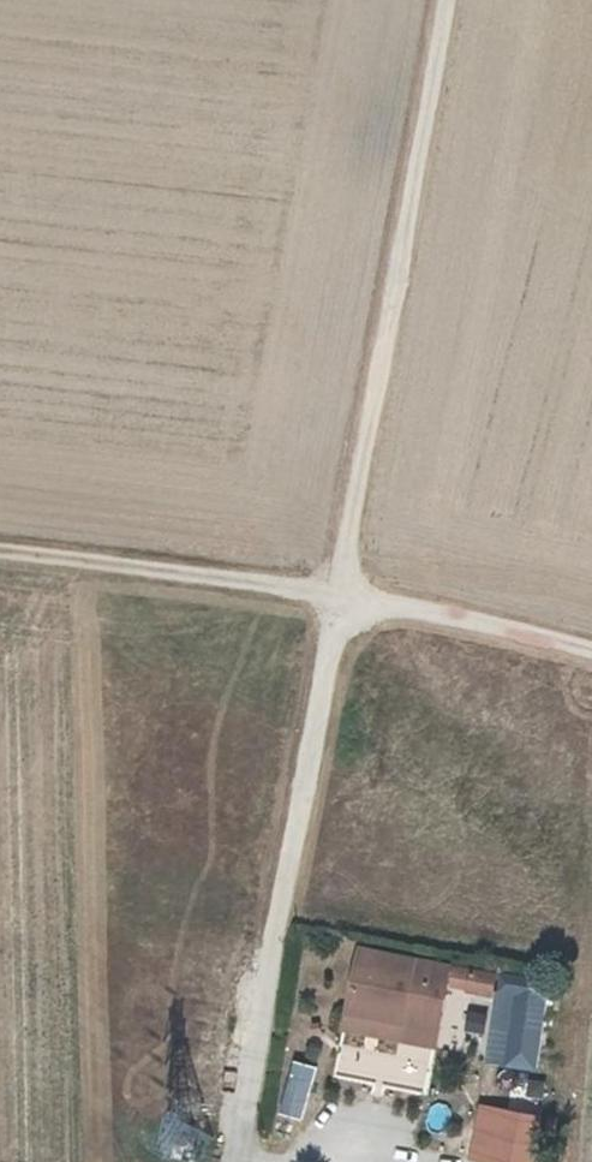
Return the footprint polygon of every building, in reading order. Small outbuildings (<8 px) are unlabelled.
[(452,963),(357,945),(342,1031),(436,1048),(448,985),(452,963)] [(497,971),(452,963),(448,985),(493,993),(497,971)] [(553,976),(501,969),(488,1065),(540,1072),(553,976)] [(316,1068),(293,1062),(278,1114),(300,1120),(316,1068)] [(482,1107),(471,1160),(483,1161),(529,1161),(538,1118),(482,1107)]
